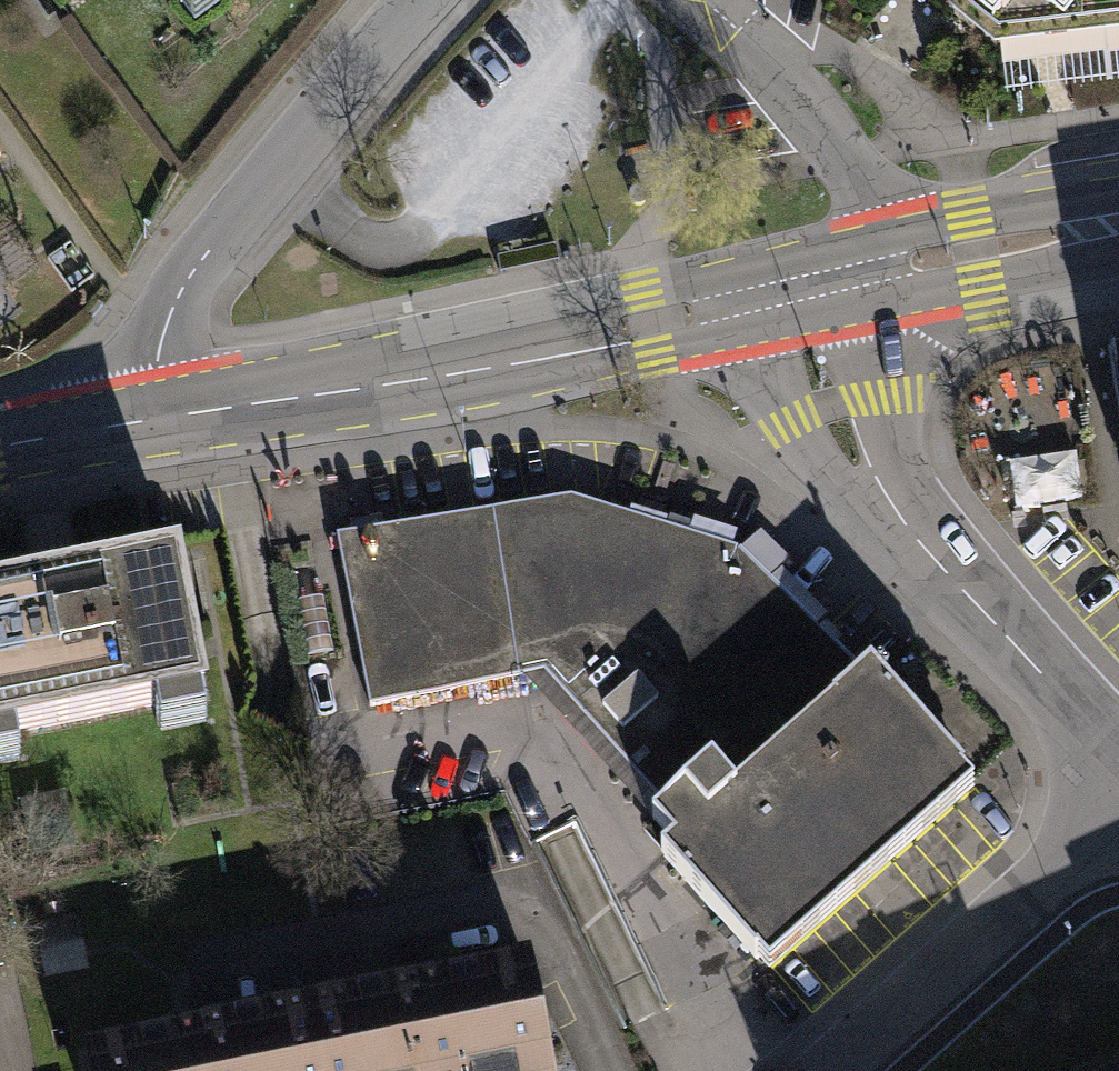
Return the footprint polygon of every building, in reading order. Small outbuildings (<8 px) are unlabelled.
[(995,33),(1118,17),(1118,0),(956,0),(995,33)] [(507,678),(569,493),(344,539),(375,706),(507,678)] [(741,548),(569,493),(507,678),(603,778),(767,968),(978,789),(741,548)] [(0,592),(0,731),(194,696),(169,561),(0,592)] [(292,1005),(304,1070),(538,1070),(521,967),(292,1005)] [(292,1005),(79,1044),(84,1070),(304,1070),(292,1005)]
